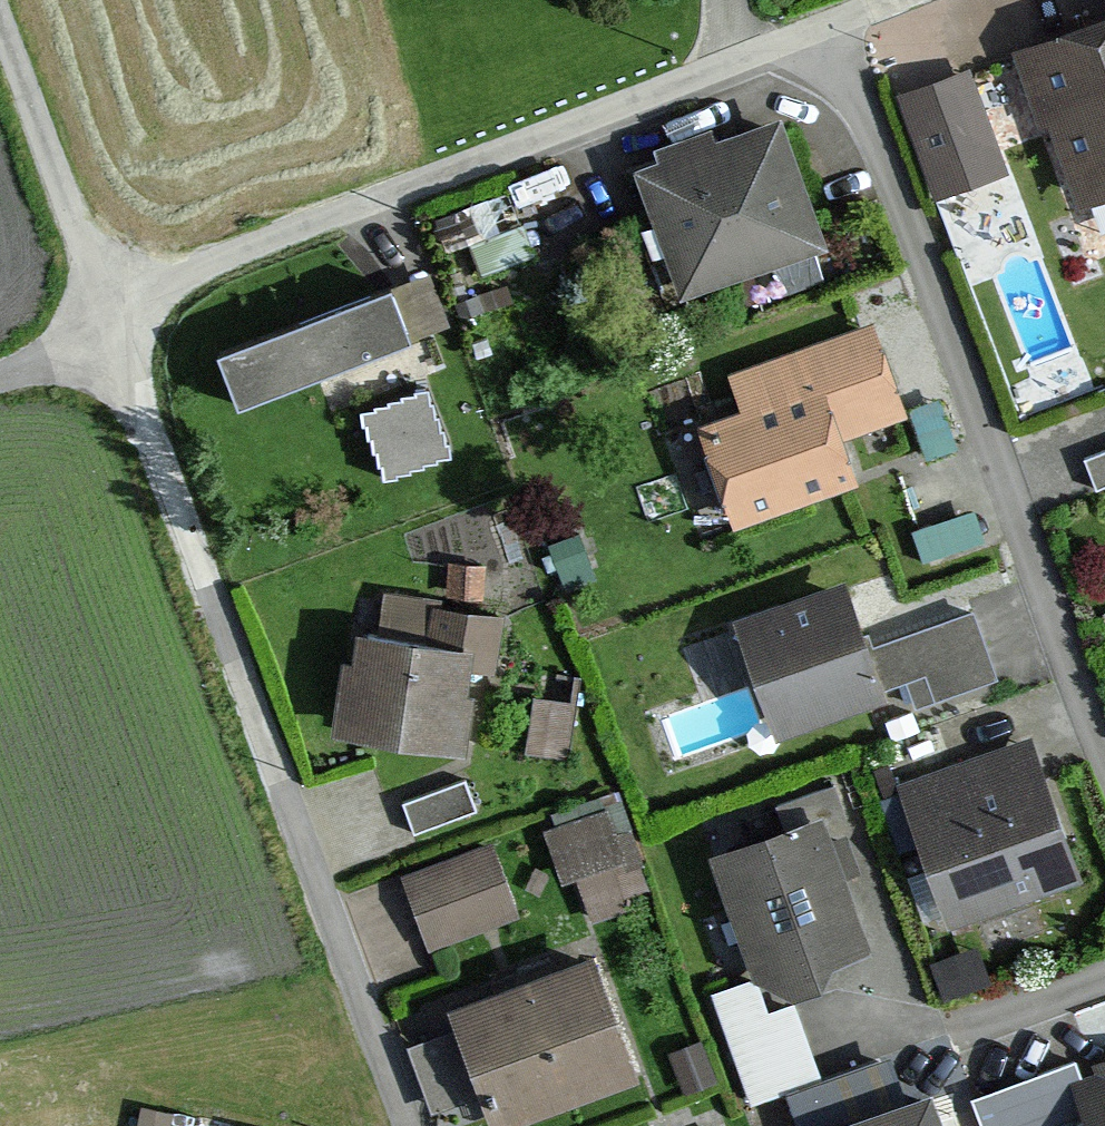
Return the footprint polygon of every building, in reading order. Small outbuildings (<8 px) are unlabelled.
[(1023,48),(1085,215),(1104,207),(1104,18),(1023,48)] [(1010,179),(973,70),(900,94),(938,203),(1010,179)] [(826,252),(780,123),(719,144),(715,133),(654,155),(658,165),(638,172),(685,303),(826,252)] [(504,174),(422,204),(432,232),(467,220),(488,276),(536,259),(504,174)] [(400,271),(418,325),(453,313),(435,259),(400,271)] [(415,347),(393,293),(222,361),(244,415),(415,347)] [(876,320),(739,371),(752,407),(698,427),(738,532),(862,487),(845,442),(912,417),(909,409),(876,320)] [(362,400),(388,472),(458,447),(432,375),(362,400)] [(943,396),(909,409),(912,417),(929,461),(962,449),(943,396)] [(1101,489),(1104,487),(1104,450),(1089,456),(1101,489)] [(987,541),(976,508),(917,530),(929,562),(987,541)] [(505,572),(463,567),(458,604),(499,610),(505,572)] [(873,648),(848,579),(733,619),(776,741),(895,700),(901,716),(1000,682),(975,612),(873,648)] [(447,651),(357,637),(341,739),(468,759),(480,683),(513,688),(523,628),(452,617),(447,651)] [(572,702),(533,696),(525,763),(571,769),(584,677),(575,676),(572,702)] [(1087,882),(1035,735),(898,783),(950,930),(1087,882)] [(466,778),(404,801),(417,836),(479,812),(466,778)] [(845,794),(783,816),(788,832),(813,823),(819,840),(857,827),(845,794)] [(629,863),(611,808),(529,836),(547,890),(629,863)] [(753,979),(766,1016),(797,1005),(828,994),(821,974),(861,959),(837,892),(863,882),(850,845),(824,855),(819,840),(813,823),(788,832),(710,860),(753,979)] [(404,878),(433,951),(442,947),(518,918),(489,845),(404,878)] [(982,947),(938,964),(953,1003),(998,986),(982,947)] [(598,959),(453,1012),(496,1125),(528,1125),(644,1083),(598,959)] [(825,1082),(797,1005),(766,1016),(753,979),(713,993),(754,1107),(787,1096),(825,1082)] [(798,1125),(860,1125),(908,1109),(891,1059),(825,1082),(787,1096),(798,1125)] [(1081,1079),(1076,1065),(976,1102),(985,1125),(1099,1125),(1081,1079)] [(1081,1079),(1099,1125),(1104,1125),(1104,1071),(1081,1079)] [(934,1099),(908,1109),(860,1125),(944,1125),(934,1099)] [(143,1105),(138,1125),(176,1125),(179,1112),(143,1105)]
